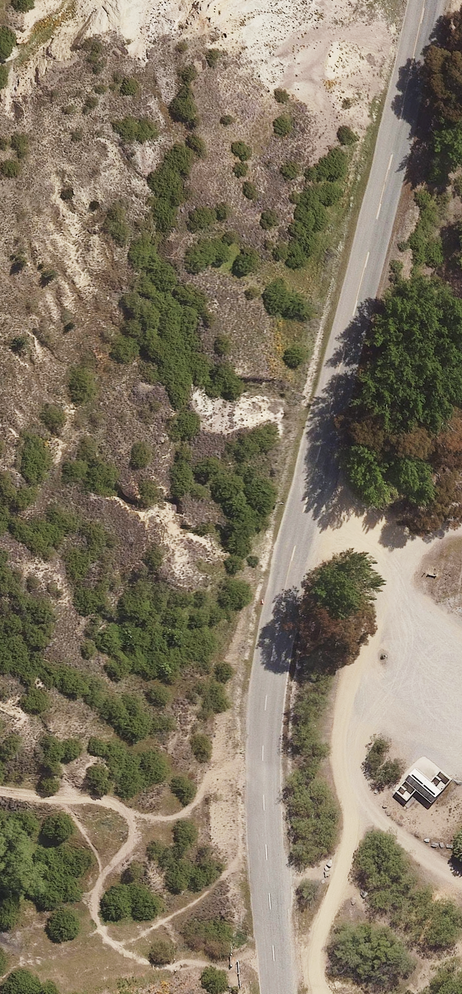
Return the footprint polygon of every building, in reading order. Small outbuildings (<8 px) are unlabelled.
[(452,784),(422,754),(388,788),(406,806),(416,797),(428,809),(452,784)]
